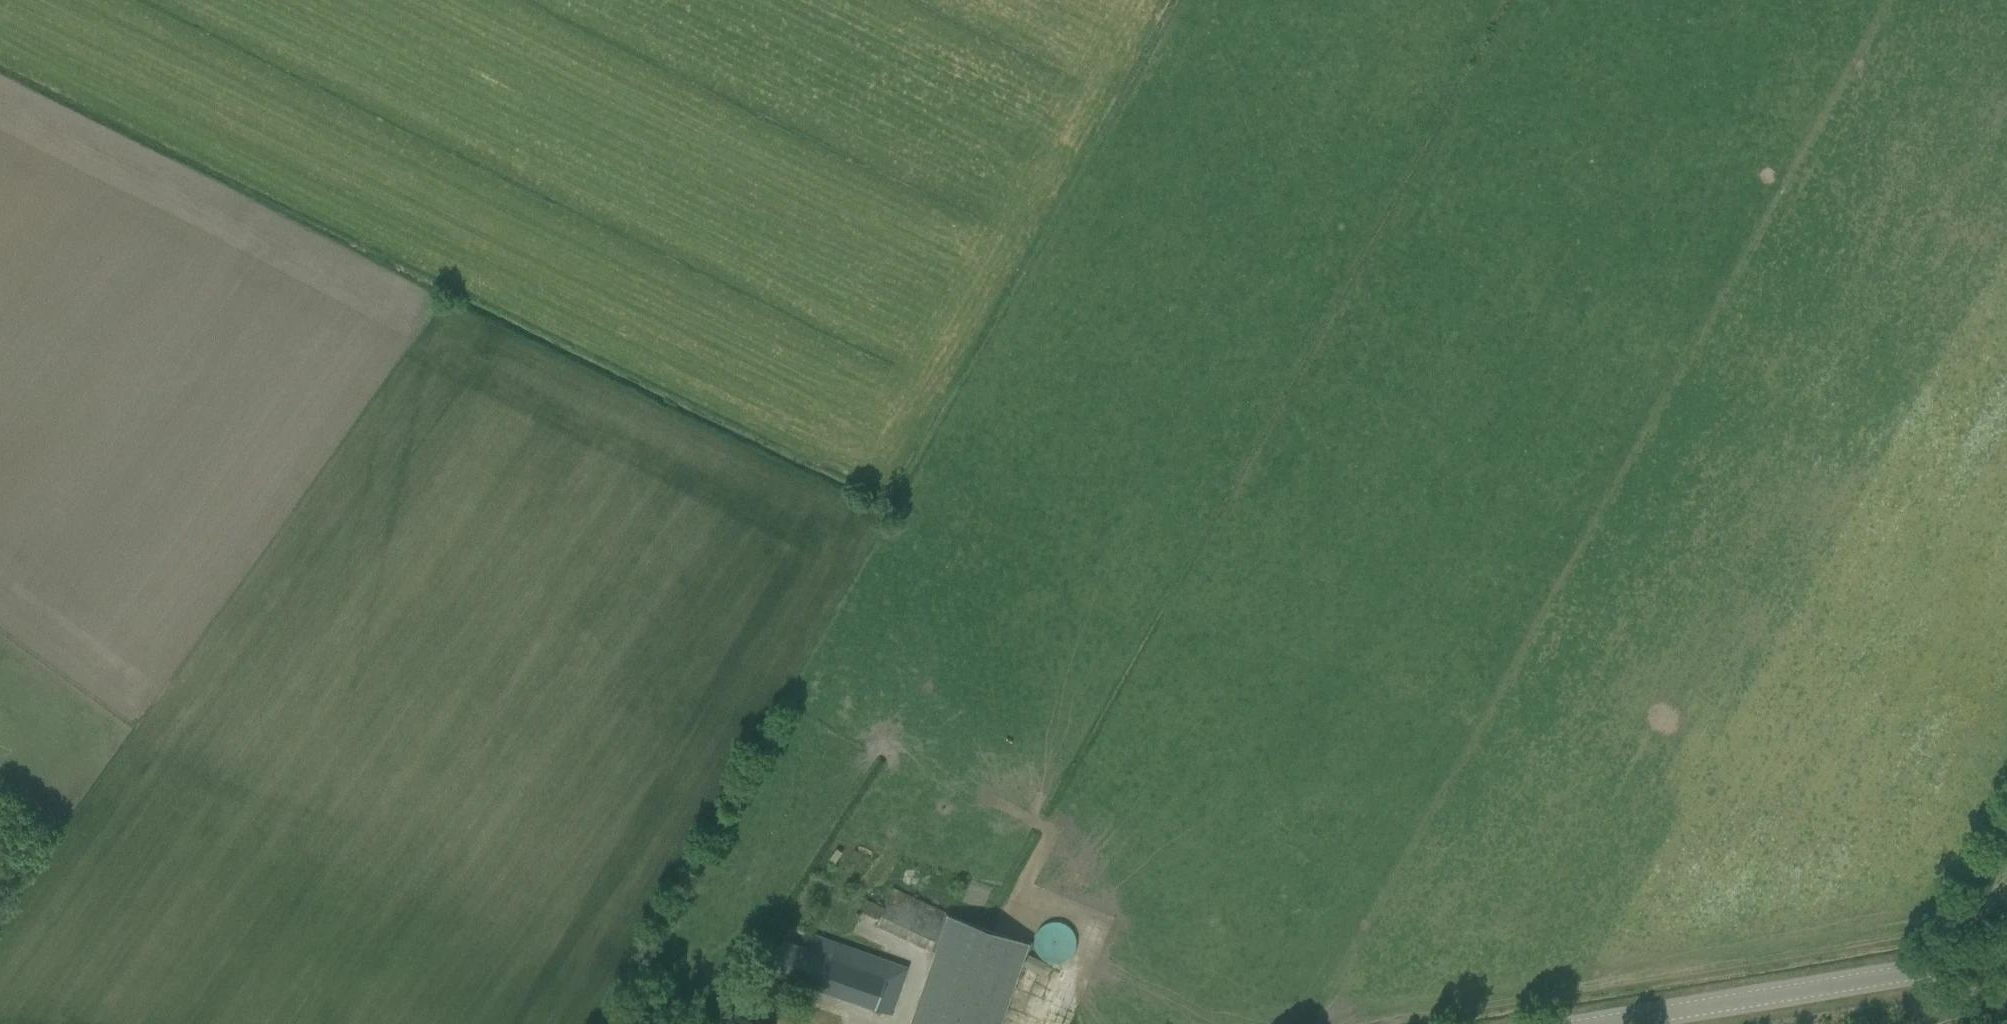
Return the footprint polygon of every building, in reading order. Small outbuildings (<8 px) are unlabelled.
[(0,770),(0,780),(14,790),(20,781),(1,769),(0,770)] [(913,1021),(921,1023),(997,1023),(1026,942),(950,915),(891,889),(876,924),(937,952),(913,1021)] [(1053,963),(1057,964),(1062,963),(1066,961),(1069,959),(1072,955),(1074,951),(1076,946),(1076,942),(1076,938),(1075,935),(1073,932),(1071,929),(1067,925),(1064,924),(1060,922),(1056,922),(1052,922),(1048,923),(1044,924),(1041,927),(1038,930),(1036,933),(1035,937),(1034,941),(1035,946),(1036,950),(1038,955),(1042,959),(1046,961),(1050,963),(1053,963)] [(892,1013),(898,994),(908,967),(818,935),(812,951),(783,941),(773,972),(892,1013)]
